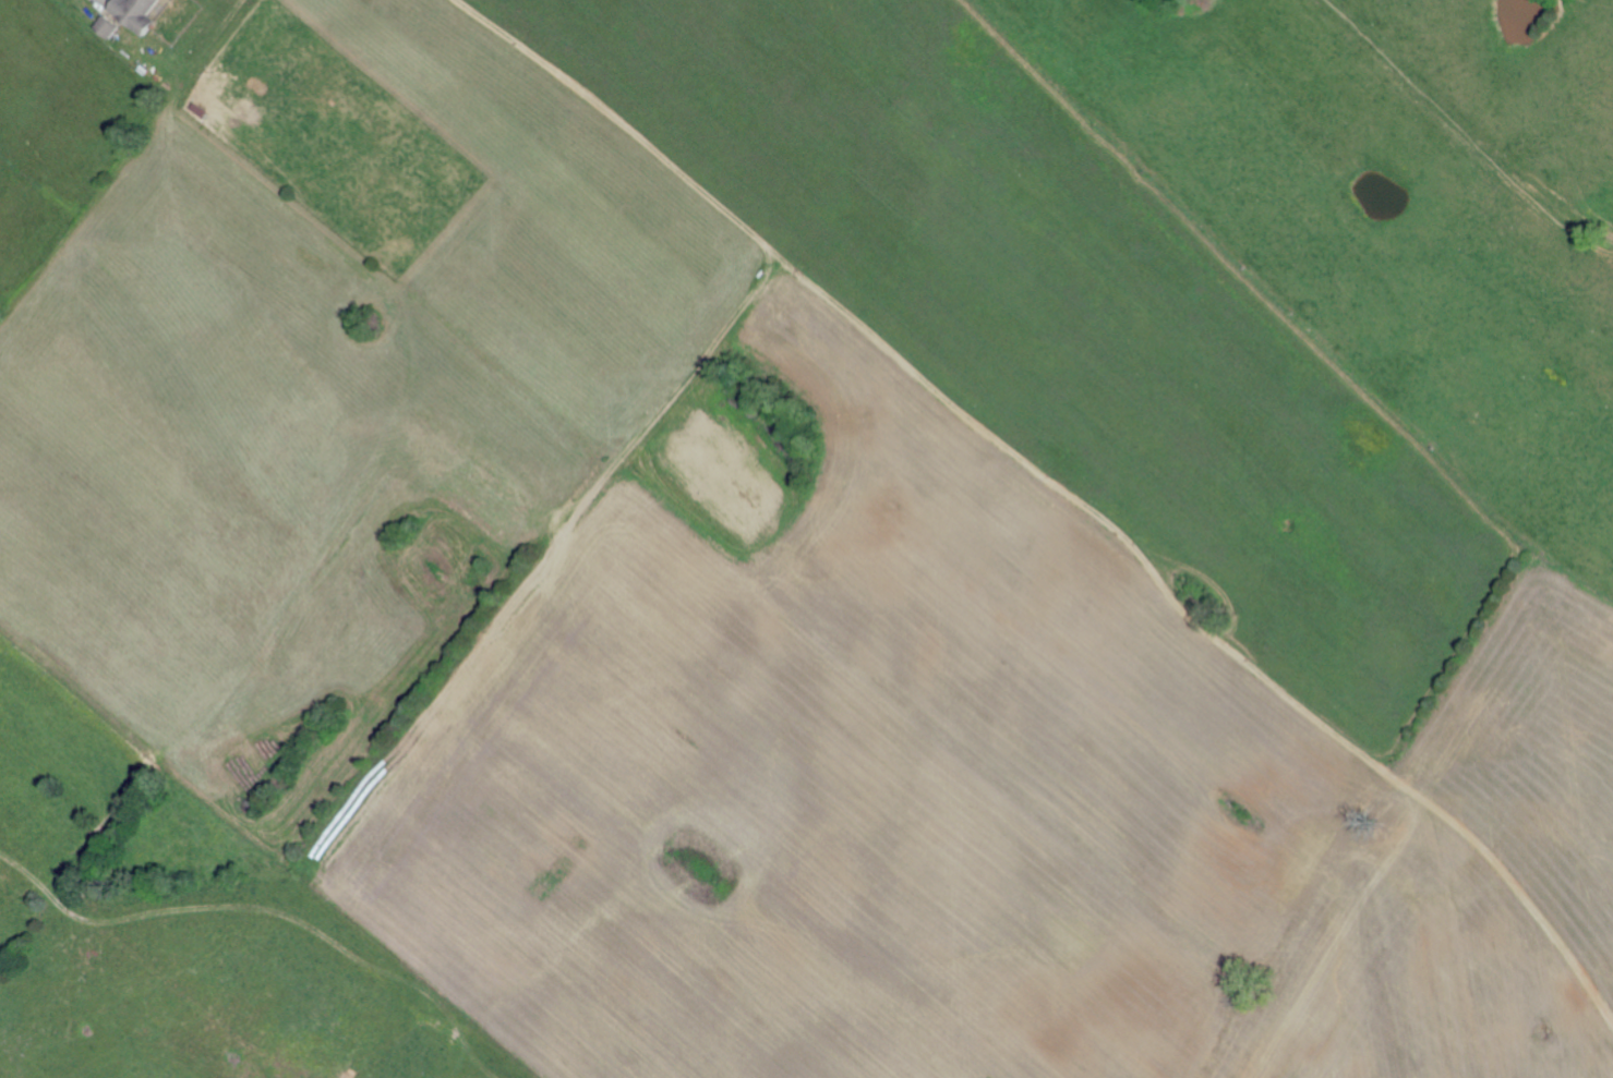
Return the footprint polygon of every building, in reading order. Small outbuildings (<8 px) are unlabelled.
[(153,37),(166,22),(157,15),(170,0),(124,0),(118,8),(153,37)] [(118,38),(128,25),(112,13),(102,26),(118,38)]
